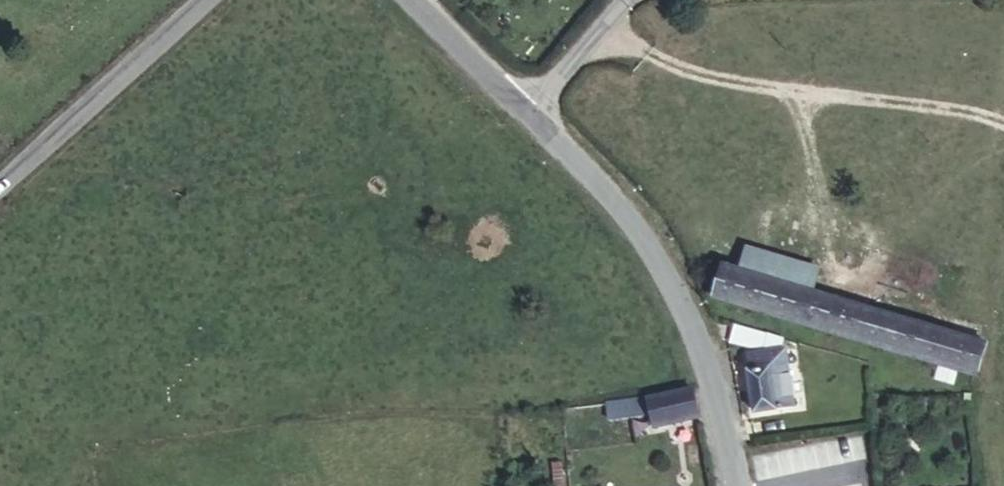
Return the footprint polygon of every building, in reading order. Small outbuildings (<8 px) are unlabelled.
[(766,236),(757,256),(826,285),(835,264),(766,236)] [(757,256),(741,250),(725,287),(973,387),(988,351),(826,285),(757,256)] [(757,345),(728,333),(722,347),(751,359),(757,345)] [(771,414),(783,412),(779,372),(745,375),(752,438),(773,436),(771,414)] [(608,404),(610,421),(652,415),(654,428),(699,418),(693,389),(647,399),(608,404)] [(785,435),(783,412),(771,414),(773,436),(785,435)]
